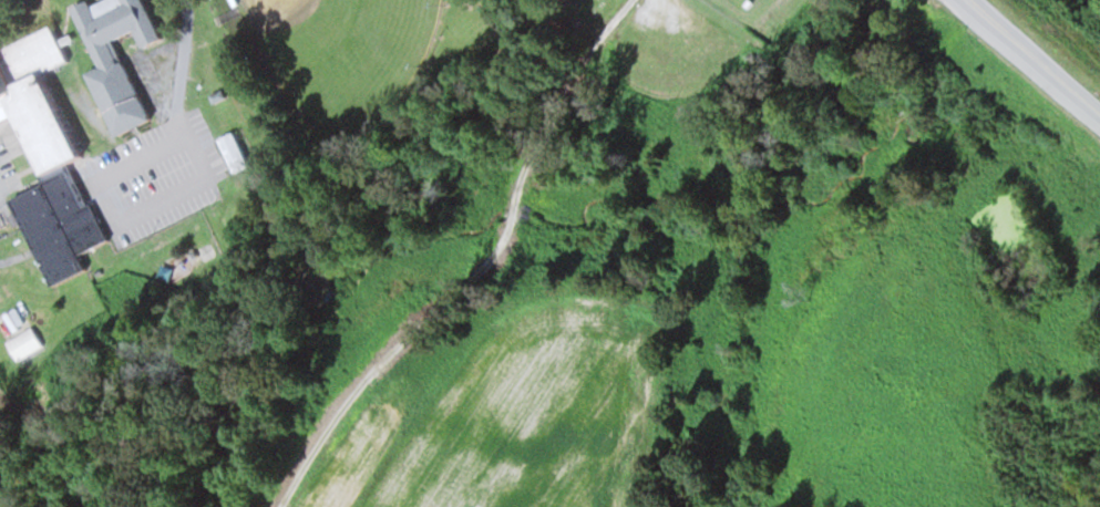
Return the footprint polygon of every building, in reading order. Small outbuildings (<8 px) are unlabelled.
[(122,40),(142,31),(150,48),(169,39),(152,0),(95,0),(79,7),(105,67),(94,72),(123,137),(158,121),(122,40)] [(24,119),(50,186),(18,199),(40,256),(38,257),(51,289),(95,272),(88,253),(115,242),(99,201),(87,206),(72,166),(92,159),(58,71),(75,65),(60,26),(9,46),(6,37),(0,39),(0,128),(24,119)] [(223,139),(238,173),(257,165),(242,130),(223,139)]
